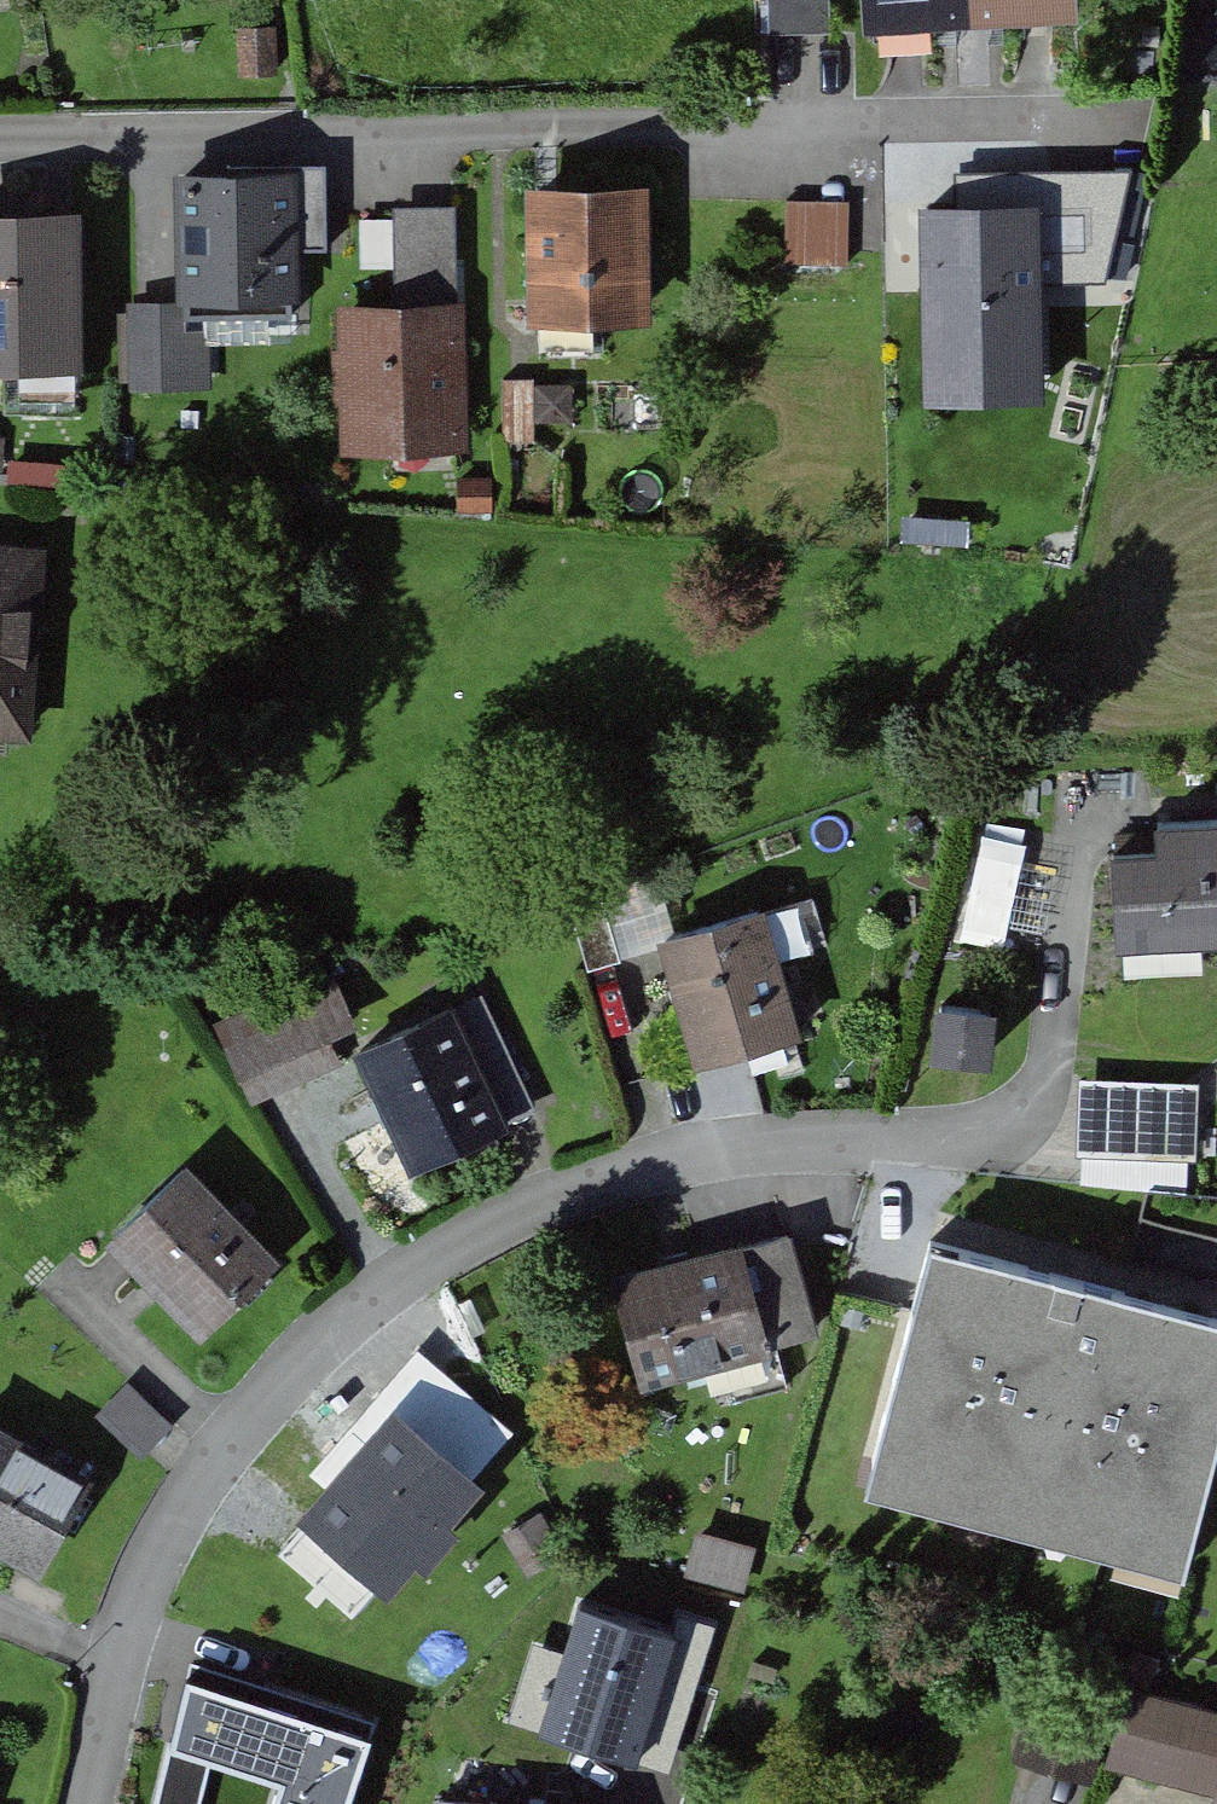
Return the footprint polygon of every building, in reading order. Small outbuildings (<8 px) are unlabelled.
[(864,31),(917,28),(1049,23),(1081,21),(1080,0),(863,0),(864,31)] [(1060,149),(947,151),(948,268),(1062,267),(1060,149)] [(1068,300),(1129,307),(1155,170),(1128,165),(1120,210),(1081,206),(1068,300)] [(655,310),(653,188),(543,190),(545,312),(655,310)] [(303,195),(195,199),(198,290),(306,287),(303,195)] [(859,255),(859,197),(799,198),(799,256),(859,255)] [(476,440),(465,210),(403,212),(407,311),(357,313),(363,445),(476,440)] [(79,212),(0,215),(0,357),(30,355),(29,340),(84,338),(79,212)] [(939,336),(939,289),(896,289),(897,337),(939,336)] [(206,376),(201,305),(155,307),(159,378),(206,376)] [(551,432),(545,370),(513,373),(519,435),(551,432)] [(47,725),(52,666),(38,665),(47,552),(0,547),(0,722),(47,725)] [(1172,819),(1173,848),(1128,849),(1131,937),(1216,934),(1216,818),(1172,819)] [(616,893),(583,902),(602,967),(618,963),(634,958),(616,893)] [(770,908),(676,934),(710,1057),(805,1031),(770,908)] [(335,976),(233,1020),(254,1067),(337,1031),(356,1023),(335,976)] [(461,1004),(515,1120),(544,1107),(490,990),(461,1004)] [(461,1004),(372,1045),(427,1161),(515,1120),(461,1004)] [(1002,1010),(943,1006),(941,1049),(999,1052),(1002,1010)] [(337,1031),(254,1067),(265,1093),(348,1057),(337,1031)] [(1206,1082),(1090,1077),(1088,1118),(1087,1148),(1203,1153),(1206,1082)] [(190,1171),(120,1238),(208,1331),(279,1263),(190,1171)] [(771,1241),(749,1246),(774,1344),(822,1332),(797,1234),(771,1241)] [(721,1357),(774,1344),(749,1246),(626,1277),(651,1375),(721,1357)] [(952,1246),(888,1489),(1206,1572),(1216,1531),(1216,1315),(952,1246)] [(729,1387),(782,1374),(774,1344),(721,1357),(729,1387)] [(484,1479),(409,1416),(369,1464),(326,1514),(401,1577),(484,1479)] [(51,1566),(101,1481),(0,1422),(0,1536),(51,1566)] [(654,1755),(696,1629),(594,1596),(553,1722),(654,1755)] [(205,1668),(168,1803),(361,1803),(388,1730),(205,1668)] [(1140,1689),(1122,1758),(1175,1772),(1216,1783),(1216,1709),(1140,1689)]
